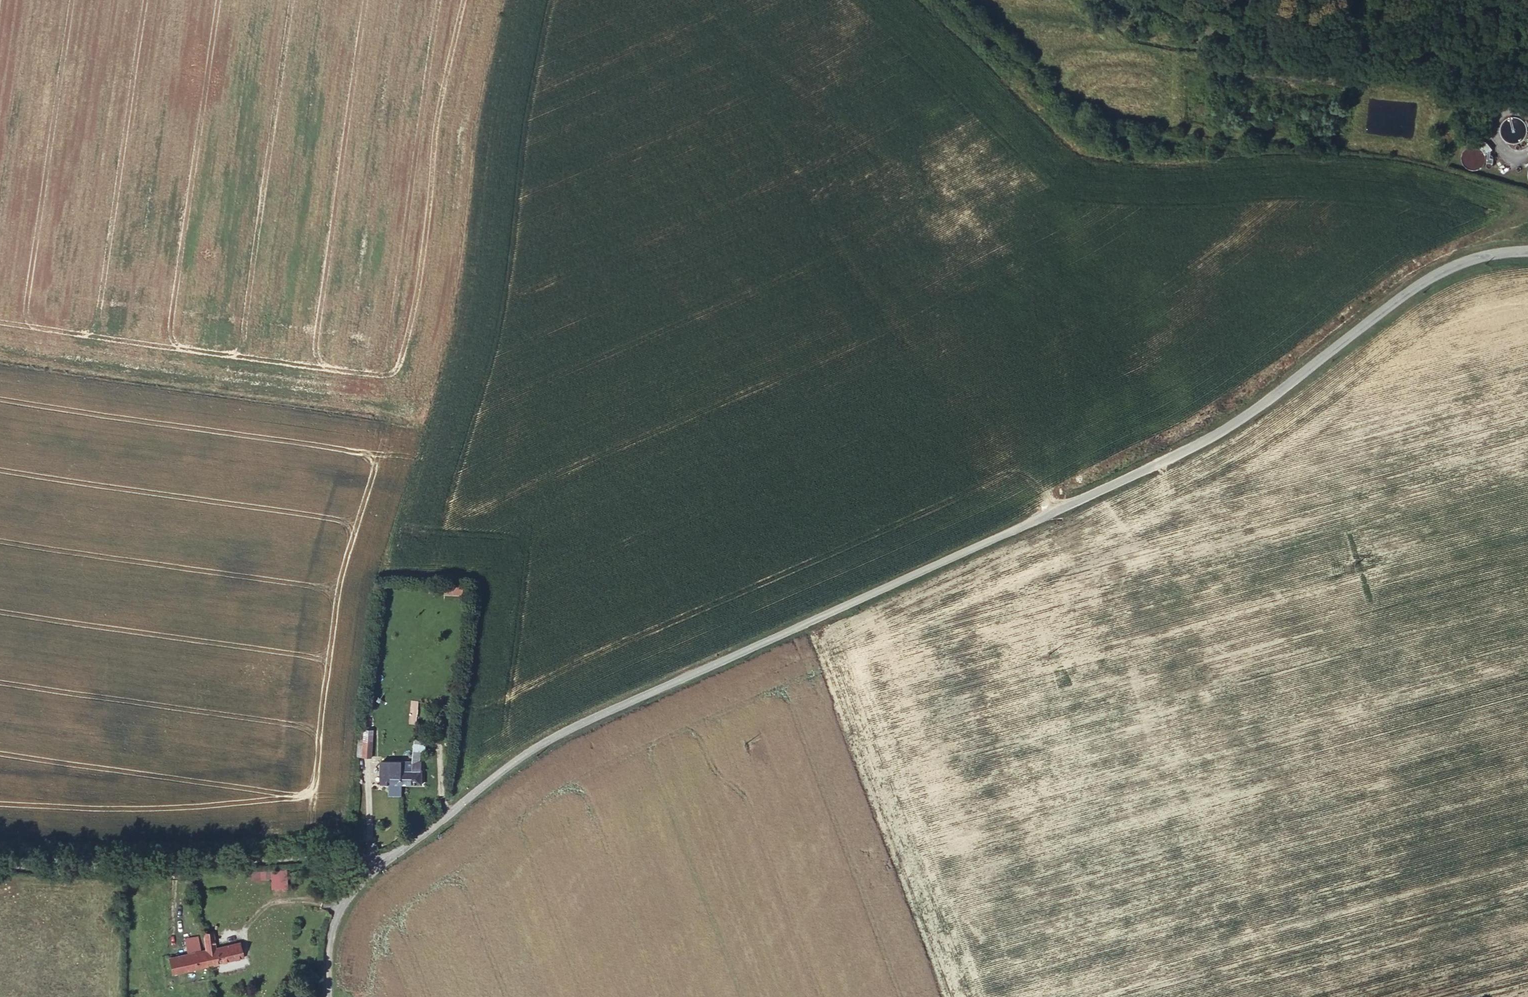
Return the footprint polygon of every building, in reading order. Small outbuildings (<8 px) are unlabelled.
[(461,586),(444,585),(443,592),(460,593),(461,586)] [(365,740),(374,741),(375,728),(362,726),(358,754),(364,755),(365,740)] [(428,735),(417,734),(415,758),(422,758),(423,746),(428,746),(428,735)] [(373,757),(374,741),(365,740),(364,755),(373,757)] [(385,781),(407,780),(407,767),(414,767),(415,758),(386,759),(385,781)] [(407,767),(407,780),(425,780),(426,758),(422,758),(415,758),(414,767),(407,767)] [(298,867),(264,867),(263,874),(284,874),(283,885),(299,884),(298,867)] [(213,932),(203,933),(206,949),(215,947),(213,932)] [(183,936),(184,943),(197,941),(195,934),(183,936)] [(186,954),(199,951),(197,941),(184,943),(186,954)] [(215,947),(206,949),(209,964),(243,957),(240,942),(215,947)] [(209,964),(206,949),(199,951),(186,954),(169,957),(173,972),(209,964)]
